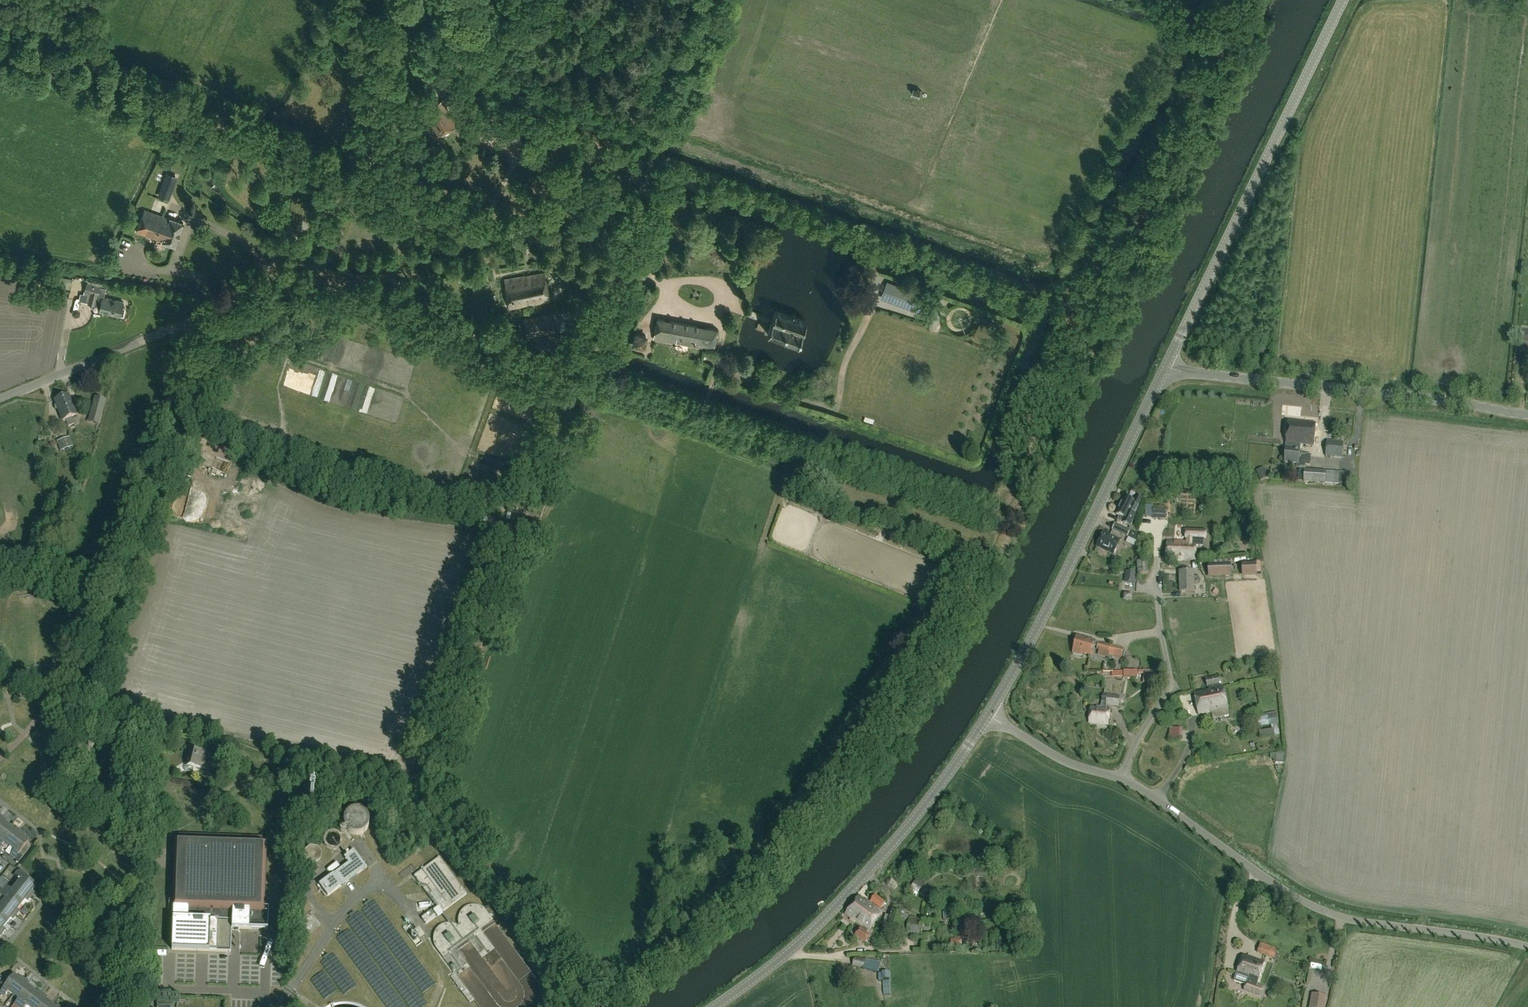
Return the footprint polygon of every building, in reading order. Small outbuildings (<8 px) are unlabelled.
[(436,136),(456,126),(442,100),(422,111),(436,136)] [(158,198),(167,201),(176,178),(167,174),(158,198)] [(162,240),(169,220),(144,211),(137,232),(162,240)] [(169,220),(162,240),(162,241),(175,246),(183,224),(170,219),(169,220)] [(510,308),(549,301),(544,273),(504,281),(510,308)] [(880,299),(937,320),(943,302),(887,281),(880,299)] [(99,311),(120,317),(123,302),(103,297),(105,288),(86,283),(84,291),(83,291),(83,294),(80,293),(78,301),(75,300),(75,302),(74,302),(72,314),(75,317),(79,316),(80,311),(78,309),(80,308),(81,302),(88,304),(94,305),(95,304),(100,305),(99,311)] [(768,335),(797,345),(805,323),(776,312),(768,335)] [(527,337),(555,333),(551,315),(524,319),(527,337)] [(653,339),(714,350),(717,330),(657,320),(653,339)] [(1527,349),(1527,330),(1525,330),(1526,327),(1521,327),(1521,330),(1520,330),(1519,348),(1527,349)] [(644,349),(647,335),(634,332),(631,346),(644,349)] [(69,394),(61,397),(69,418),(69,419),(72,418),(76,416),(77,415),(69,394)] [(69,418),(61,397),(54,400),(62,421),(65,420),(68,427),(74,424),(72,420),(72,418),(69,419),(69,418)] [(100,425),(106,401),(97,398),(90,423),(100,425)] [(1316,424),(1288,421),(1286,445),(1314,447),(1316,424)] [(72,446),(69,437),(57,442),(61,451),(72,446)] [(1327,441),(1325,457),(1343,458),(1344,442),(1327,441)] [(1300,449),(1286,448),(1285,463),(1297,464),(1297,468),(1305,469),(1305,466),(1310,466),(1311,455),(1299,454),(1300,449)] [(1338,465),(1338,472),(1326,472),(1326,471),(1305,470),(1304,482),(1325,484),(1339,485),(1346,485),(1347,465),(1338,465)] [(1256,471),(1260,480),(1268,477),(1263,467),(1256,471)] [(1131,527),(1136,515),(1135,514),(1142,500),(1137,498),(1135,503),(1124,498),(1117,515),(1120,516),(1117,521),(1131,527)] [(1153,518),(1166,519),(1166,506),(1154,505),(1153,518)] [(1137,533),(1115,523),(1112,530),(1137,542),(1137,533)] [(1186,561),(1186,560),(1196,561),(1197,546),(1204,547),(1204,540),(1206,540),(1207,530),(1185,530),(1184,539),(1185,539),(1185,543),(1167,541),(1166,560),(1186,561)] [(1114,556),(1121,541),(1104,532),(1097,547),(1114,556)] [(1246,548),(1246,537),(1235,537),(1235,539),(1237,539),(1237,541),(1239,540),(1239,542),(1241,542),(1242,553),(1248,553),(1248,548),(1246,548)] [(1147,573),(1146,560),(1137,560),(1138,574),(1147,573)] [(1243,563),(1243,577),(1258,577),(1258,563),(1243,563)] [(1232,576),(1231,567),(1211,568),(1212,578),(1232,576)] [(1194,577),(1193,570),(1180,571),(1180,592),(1194,592),(1194,583),(1199,583),(1198,577),(1194,577)] [(1082,656),(1083,654),(1091,656),(1093,646),(1097,647),(1096,650),(1108,653),(1107,655),(1109,655),(1108,659),(1115,661),(1116,657),(1120,658),(1122,648),(1094,641),(1077,637),(1073,654),(1082,656)] [(1123,671),(1102,671),(1102,677),(1124,677),(1124,679),(1137,679),(1137,680),(1157,680),(1157,670),(1123,670),(1123,671)] [(1199,715),(1227,709),(1223,688),(1219,689),(1218,685),(1220,685),(1218,677),(1206,680),(1207,688),(1209,688),(1209,691),(1194,694),(1199,715)] [(1107,709),(1107,706),(1119,708),(1120,697),(1103,695),(1101,709),(1091,708),(1089,724),(1108,725),(1110,710),(1107,709)] [(1258,727),(1269,726),(1268,717),(1270,716),(1269,713),(1265,714),(1265,716),(1257,718),(1258,727)] [(1280,723),(1280,727),(1272,728),(1272,733),(1285,732),(1284,722),(1280,723)] [(1177,725),(1176,737),(1187,738),(1189,726),(1177,725)] [(1260,737),(1272,736),(1271,729),(1259,731),(1260,737)] [(212,778),(215,766),(208,764),(210,755),(188,750),(186,757),(188,758),(185,770),(186,772),(191,773),(193,772),(194,767),(206,771),(205,776),(212,778)] [(366,831),(367,830),(367,829),(368,827),(369,825),(369,823),(369,821),(368,819),(367,817),(366,815),(364,813),(363,812),(361,811),(358,811),(356,810),(354,811),(352,811),(350,812),(348,813),(348,814),(347,815),(345,817),(345,819),(344,821),(344,823),(344,825),(345,827),(346,829),(347,831),(348,832),(350,834),(352,835),(354,835),(356,835),(358,835),(361,835),(363,834),(364,832),(366,831)] [(0,822),(0,841),(11,827),(6,823),(8,821),(3,818),(0,822)] [(1,849),(1,848),(5,843),(10,847),(22,832),(18,829),(16,831),(11,827),(0,841),(0,851),(1,849)] [(26,835),(22,832),(10,847),(15,851),(11,856),(15,860),(20,854),(30,842),(24,837),(26,835)] [(175,842),(171,928),(231,928),(240,929),(240,928),(243,928),(246,925),(246,924),(245,924),(245,922),(259,922),(259,919),(269,919),(267,919),(267,911),(269,911),(269,910),(260,910),(260,907),(263,907),(265,845),(253,845),(253,837),(195,835),(195,843),(175,842)] [(315,862),(316,862),(317,862),(317,861),(318,861),(319,860),(320,859),(321,858),(321,857),(321,856),(321,855),(321,854),(321,853),(321,852),(321,851),(320,850),(319,849),(318,848),(317,848),(317,847),(316,847),(315,847),(314,847),(313,847),(312,847),(311,847),(310,848),(309,848),(309,849),(308,849),(308,850),(307,850),(307,851),(307,852),(306,852),(306,853),(306,854),(306,855),(306,856),(306,857),(307,857),(307,858),(307,859),(308,859),(308,860),(309,861),(310,861),(311,862),(312,862),(313,862),(314,862),(315,862)] [(327,897),(366,868),(353,850),(347,854),(345,855),(346,856),(344,857),(349,863),(319,885),(327,897)] [(426,925),(467,894),(439,858),(414,876),(437,908),(422,919),(426,925)] [(16,886),(31,897),(34,893),(32,891),(36,886),(24,876),(18,872),(15,876),(20,881),(16,886)] [(914,883),(921,888),(925,883),(918,878),(914,883)] [(31,897),(16,886),(12,891),(7,887),(4,891),(22,905),(26,900),(28,901),(31,897)] [(4,891),(0,888),(0,894),(6,899),(2,904),(17,915),(20,911),(18,910),(22,905),(4,891)] [(886,903),(875,895),(870,901),(880,909),(886,903)] [(868,932),(882,914),(860,897),(846,915),(863,928),(861,930),(860,929),(855,936),(865,944),(870,936),(866,934),(868,932)] [(954,908),(967,908),(966,900),(954,901),(954,908)] [(2,904),(0,906),(0,917),(7,923),(12,918),(13,919),(17,915),(2,904)] [(944,909),(944,921),(954,920),(953,908),(944,909)] [(908,922),(909,916),(905,914),(905,913),(892,910),(891,916),(886,915),(883,925),(888,926),(888,929),(907,932),(907,933),(922,936),(925,920),(910,918),(909,922),(908,922)] [(926,925),(936,926),(937,917),(927,916),(926,925)] [(1243,956),(1237,974),(1234,981),(1246,985),(1244,991),(1262,997),(1266,987),(1257,984),(1258,981),(1264,963),(1243,956)] [(852,966),(878,973),(880,963),(866,959),(865,960),(855,957),(852,966)] [(14,995),(25,980),(21,977),(20,979),(14,975),(0,993),(5,997),(9,991),(14,995)] [(14,995),(19,999),(15,1004),(18,1006),(19,1006),(32,989),(28,986),(29,983),(25,980),(14,995)] [(32,989),(19,1006),(26,1006),(27,1005),(29,1006),(34,1006),(43,994),(40,992),(38,994),(32,989)] [(34,1006),(48,1006),(51,1004),(46,1000),(48,998),(43,994),(34,1006)] [(1327,997),(1312,994),(1309,1006),(1325,1006),(1327,997)]
